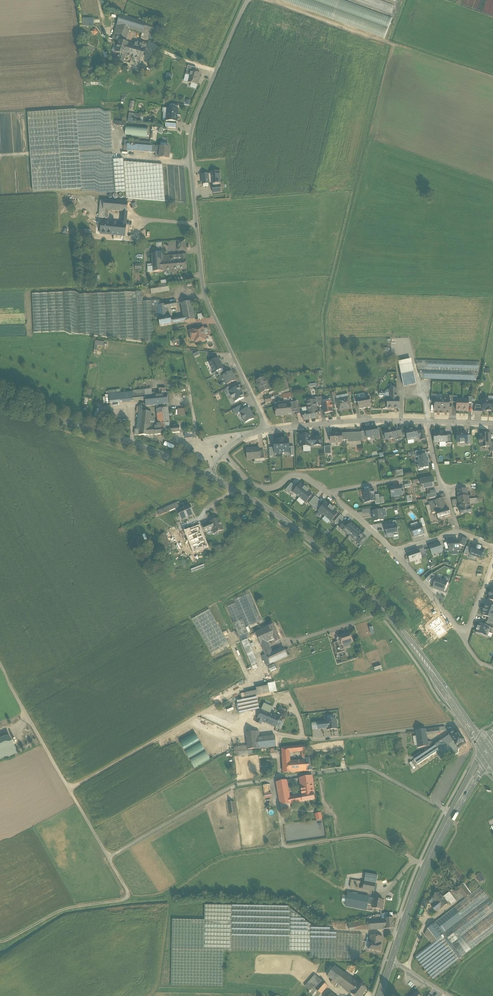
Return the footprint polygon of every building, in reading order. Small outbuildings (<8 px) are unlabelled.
[(127,18),(120,15),(117,25),(120,26),(124,27),(127,18)] [(156,27),(127,18),(124,27),(130,29),(143,33),(150,35),(151,32),(154,33),(156,27)] [(117,25),(113,40),(114,40),(113,42),(114,42),(113,43),(114,45),(118,47),(121,38),(122,35),(117,33),(120,26),(117,25)] [(130,29),(124,27),(122,35),(121,38),(126,40),(130,29)] [(150,35),(143,33),(140,43),(147,45),(150,35)] [(125,43),(120,41),(118,47),(116,53),(119,54),(125,56),(128,44),(125,43)] [(138,47),(128,44),(125,56),(119,54),(118,56),(117,60),(116,62),(115,62),(114,66),(113,65),(111,69),(110,69),(109,71),(114,72),(116,66),(122,68),(124,62),(140,67),(147,45),(140,43),(138,47)] [(191,72),(187,71),(184,82),(188,83),(197,86),(200,75),(195,73),(191,72)] [(178,110),(167,109),(167,114),(169,114),(168,121),(177,122),(178,110)] [(110,112),(77,114),(80,152),(113,150),(110,112)] [(77,114),(28,117),(34,196),(82,192),(80,152),(77,114)] [(148,128),(126,126),(125,136),(147,138),(148,128)] [(149,143),(135,142),(134,151),(148,153),(149,143)] [(160,147),(150,146),(150,143),(149,143),(148,153),(160,154),(159,159),(169,159),(170,148),(168,148),(160,147)] [(113,155),(80,157),(82,192),(83,195),(116,193),(113,160),(113,155)] [(124,160),(113,160),(116,193),(126,192),(124,162),(124,160)] [(124,162),(126,192),(126,198),(165,202),(162,165),(124,162)] [(219,172),(211,173),(211,175),(212,183),(212,184),(213,184),(220,183),(219,172)] [(104,201),(103,210),(107,211),(121,212),(123,212),(127,212),(127,203),(104,201)] [(103,210),(103,214),(99,214),(98,218),(107,218),(107,211),(103,210)] [(116,224),(101,223),(100,234),(115,235),(116,224)] [(122,224),(116,224),(115,235),(124,236),(125,225),(122,224)] [(177,241),(178,252),(186,251),(185,240),(177,241)] [(162,261),(162,256),(162,254),(152,255),(153,267),(153,272),(163,272),(162,261)] [(185,255),(181,256),(181,260),(177,260),(178,271),(186,270),(185,255)] [(172,260),(162,261),(163,272),(178,271),(177,260),(172,260)] [(161,284),(150,286),(151,294),(169,291),(168,284),(161,284)] [(132,292),(63,295),(65,335),(79,334),(135,341),(133,302),(132,292)] [(142,292),(132,292),(133,302),(142,302),(142,299),(143,299),(143,298),(142,298),(142,292)] [(63,295),(33,297),(35,336),(65,335),(63,295)] [(142,302),(133,302),(135,341),(154,343),(153,314),(152,307),(152,301),(142,302)] [(161,305),(159,306),(152,307),(153,314),(158,313),(159,319),(171,316),(171,317),(172,316),(171,308),(177,306),(176,302),(161,305)] [(192,302),(181,304),(183,317),(177,318),(178,323),(185,322),(184,322),(195,320),(192,302)] [(159,319),(160,327),(172,324),(171,319),(171,317),(171,316),(159,319)] [(198,330),(189,331),(190,337),(193,336),(194,337),(195,343),(196,342),(197,343),(199,342),(200,342),(205,341),(205,337),(203,329),(203,328),(198,329),(198,330)] [(94,350),(97,350),(98,345),(104,346),(105,341),(95,340),(94,350)] [(214,373),(223,369),(218,358),(209,363),(214,373)] [(480,363),(415,360),(421,379),(476,381),(480,363)] [(412,368),(401,371),(403,382),(414,379),(412,368)] [(231,372),(223,376),(227,385),(236,381),(231,372)] [(269,379),(265,381),(264,378),(256,381),(260,389),(259,389),(261,394),(269,390),(269,389),(273,388),(269,379)] [(286,380),(278,382),(281,392),(289,390),(286,380)] [(239,387),(230,392),(231,395),(232,399),(233,399),(235,402),(244,398),(239,387)] [(289,390),(281,392),(278,393),(279,396),(282,395),(283,398),(283,399),(287,398),(286,397),(292,396),(291,393),(289,390)] [(397,399),(390,398),(390,390),(388,390),(385,393),(382,393),(382,392),(381,392),(381,393),(379,393),(379,396),(385,396),(387,398),(387,409),(399,409),(399,399),(397,399)] [(145,392),(132,393),(133,396),(133,402),(145,401),(145,397),(145,392)] [(132,393),(109,396),(110,404),(130,402),(129,396),(133,396),(132,393)] [(364,394),(357,395),(357,396),(357,400),(358,402),(358,404),(358,405),(359,409),(366,408),(366,407),(371,406),(369,397),(365,398),(364,394)] [(145,397),(145,401),(146,407),(156,406),(165,405),(168,405),(167,395),(166,395),(159,396),(151,396),(145,397)] [(349,398),(336,401),(338,412),(345,411),(352,410),(349,398)] [(435,399),(435,402),(434,410),(442,410),(443,399),(435,399)] [(488,402),(488,400),(487,399),(485,399),(484,400),(484,401),(483,401),(483,405),(483,410),(486,410),(486,411),(487,411),(491,411),(492,411),(492,402),(488,402)] [(315,401),(307,402),(307,403),(308,412),(313,411),(313,410),(317,409),(316,404),(315,401)] [(323,404),(322,404),(323,406),(324,414),(332,412),(332,408),(332,405),(331,405),(331,402),(323,404)] [(283,403),(275,404),(276,416),(281,416),(281,415),(291,414),(291,413),(291,409),(291,405),(290,405),(283,406),(283,403)] [(235,415),(245,409),(243,405),(232,410),(235,415)] [(143,410),(143,408),(143,407),(140,407),(140,408),(139,414),(136,430),(135,430),(134,436),(139,436),(142,412),(145,412),(145,410),(143,410)] [(157,410),(156,410),(158,425),(170,423),(168,408),(165,409),(157,410)] [(249,409),(240,413),(245,423),(254,419),(249,409)] [(308,412),(302,413),(303,420),(318,418),(317,409),(313,410),(313,411),(308,412)] [(145,412),(142,412),(139,436),(149,436),(150,428),(150,424),(151,417),(151,413),(145,412)] [(106,421),(105,425),(124,431),(126,427),(106,421)] [(170,423),(158,425),(158,428),(150,428),(149,436),(172,434),(171,428),(170,428),(170,426),(170,423)] [(178,425),(172,426),(170,426),(170,428),(171,428),(172,434),(180,433),(179,427),(178,427),(178,425)] [(377,428),(366,430),(366,431),(367,438),(371,438),(371,440),(376,439),(375,437),(379,437),(377,428)] [(384,431),(386,440),(396,438),(395,432),(395,429),(391,430),(391,429),(388,429),(388,430),(384,431)] [(416,429),(406,431),(407,441),(418,439),(417,438),(420,437),(419,431),(416,432),(416,429)] [(434,434),(434,443),(447,442),(447,435),(446,433),(442,433),(442,432),(438,432),(438,433),(434,434)] [(466,432),(456,432),(457,443),(460,442),(460,443),(464,443),(464,442),(467,442),(467,436),(466,436),(466,432)] [(342,434),(330,434),(331,443),(342,443),(342,441),(342,434)] [(490,434),(480,435),(481,440),(479,440),(479,444),(481,444),(481,448),(490,447),(491,447),(490,443),(490,434)] [(310,435),(300,436),(300,440),(299,440),(299,445),(303,445),(303,448),(311,447),(311,446),(314,446),(313,439),(310,439),(310,435)] [(274,453),(282,453),(281,440),(279,440),(279,441),(274,441),(274,453)] [(281,440),(282,453),(289,452),(289,440),(283,440),(281,440)] [(259,448),(247,449),(248,460),(252,459),(252,458),(260,457),(260,459),(260,451),(259,448)] [(424,456),(418,457),(419,465),(418,465),(418,471),(424,470),(423,469),(429,468),(427,462),(428,462),(428,459),(427,459),(426,456),(424,456)] [(422,486),(423,489),(433,487),(432,481),(434,481),(433,478),(420,480),(421,486),(422,486)] [(295,487),(291,484),(285,491),(289,494),(295,487)] [(293,493),(299,498),(306,490),(300,484),(293,493)] [(400,486),(390,488),(392,497),(402,495),(400,486)] [(466,489),(457,490),(458,497),(468,496),(466,489)] [(299,498),(305,503),(312,495),(306,490),(299,498)] [(363,491),(365,503),(376,501),(374,490),(363,491)] [(458,497),(458,498),(460,510),(461,515),(471,513),(470,509),(469,504),(469,500),(468,496),(458,497)] [(309,504),(313,506),(318,499),(315,497),(309,504)] [(440,499),(429,503),(429,505),(432,513),(436,512),(446,509),(443,499),(443,498),(440,499)] [(322,502),(318,499),(313,506),(316,509),(322,502)] [(177,503),(158,511),(160,516),(169,512),(169,511),(179,507),(177,503)] [(188,503),(180,507),(183,513),(182,514),(184,518),(193,514),(188,503)] [(331,508),(325,503),(318,512),(324,517),(331,508)] [(179,507),(169,511),(169,512),(174,522),(184,518),(182,514),(183,513),(180,507),(179,507)] [(338,513),(331,508),(324,517),(330,522),(338,513)] [(446,509),(436,512),(438,519),(450,516),(448,509),(446,509)] [(372,512),(374,522),(383,520),(382,511),(372,512)] [(344,518),(340,515),(334,522),(338,525),(344,518)] [(219,519),(210,523),(210,524),(206,525),(208,531),(212,529),(213,532),(217,531),(218,532),(223,530),(219,519)] [(356,528),(350,524),(344,531),(349,536),(356,528)] [(421,525),(411,529),(413,537),(424,534),(421,525)] [(201,534),(199,528),(197,529),(191,531),(187,533),(194,551),(206,546),(202,537),(201,534)] [(361,532),(356,528),(349,536),(355,540),(361,532)] [(165,533),(159,536),(166,549),(171,546),(165,533)] [(449,540),(450,551),(460,551),(459,540),(449,540)] [(440,543),(429,547),(432,555),(442,551),(440,543)] [(470,548),(468,554),(481,560),(486,548),(473,543),(470,548)] [(418,551),(407,554),(410,562),(421,559),(418,551)] [(432,574),(426,580),(428,582),(435,577),(432,574)] [(437,578),(433,588),(444,592),(448,583),(443,581),(437,578)] [(242,597),(254,625),(262,621),(250,594),(242,597)] [(254,625),(242,597),(234,601),(235,603),(246,628),(248,627),(254,625)] [(234,623),(233,624),(241,642),(247,639),(250,638),(248,633),(250,632),(248,627),(246,628),(235,603),(227,607),(234,623)] [(492,620),(492,607),(486,605),(482,616),(492,620)] [(229,645),(209,610),(192,620),(212,655),(229,645)] [(272,625),(268,627),(271,633),(268,634),(271,641),(274,639),(276,642),(281,640),(273,624),(272,625)] [(479,624),(476,633),(487,637),(490,628),(479,624)] [(268,627),(255,633),(261,646),(267,643),(271,641),(268,634),(271,633),(268,627)] [(350,633),(339,636),(340,638),(341,641),(342,645),(349,643),(353,642),(350,633)] [(247,639),(241,642),(251,665),(257,662),(247,639)] [(267,643),(261,646),(265,652),(271,649),(267,643)] [(281,648),(272,652),(273,655),(267,658),(270,664),(288,656),(285,651),(284,647),(281,648)] [(271,649),(265,652),(266,656),(267,658),(273,655),(272,652),(271,649)] [(268,684),(256,687),(256,690),(258,695),(270,693),(268,684)] [(257,697),(237,702),(239,713),(259,709),(257,697)] [(264,704),(258,720),(262,722),(269,725),(273,717),(269,716),(270,713),(273,708),(264,704)] [(270,713),(269,716),(273,717),(269,725),(276,728),(280,717),(270,713)] [(327,728),(328,730),(337,729),(336,719),(331,720),(331,719),(331,720),(327,720),(327,722),(327,728)] [(212,734),(219,738),(223,730),(216,726),(212,734)] [(426,730),(415,731),(418,748),(428,746),(428,743),(427,735),(426,730)] [(457,730),(435,745),(439,751),(440,751),(444,757),(450,753),(453,757),(458,753),(458,752),(458,750),(457,749),(465,743),(464,741),(464,740),(457,730)] [(179,741),(184,750),(200,741),(195,732),(179,741)] [(0,741),(0,762),(17,753),(16,750),(9,736),(0,741)] [(253,738),(247,739),(247,746),(248,751),(248,750),(276,747),(275,736),(260,737),(260,738),(253,738)] [(247,739),(233,741),(233,748),(247,746),(247,739)] [(184,750),(189,759),(205,750),(200,741),(184,750)] [(437,752),(439,751),(435,745),(423,753),(414,760),(417,765),(437,752)] [(189,759),(194,768),(210,759),(205,750),(189,759)] [(412,757),(414,760),(423,753),(422,751),(412,757)] [(290,759),(282,759),(283,773),(291,773),(290,762),(290,759)] [(302,761),(290,762),(291,773),(307,771),(306,760),(305,761),(302,761)] [(312,776),(301,779),(301,782),(304,796),(314,794),(312,776)] [(289,805),(290,805),(289,798),(286,781),(277,783),(281,806),(289,805)] [(229,815),(236,814),(234,802),(227,803),(229,815)] [(364,882),(363,890),(374,891),(375,884),(364,882)] [(470,894),(463,885),(458,889),(461,892),(465,897),(470,894)] [(428,928),(436,940),(431,944),(415,957),(433,979),(492,933),(492,903),(480,887),(428,928)] [(456,901),(449,892),(443,897),(447,903),(449,901),(451,904),(456,901)] [(443,897),(439,893),(438,894),(436,894),(435,895),(435,897),(432,899),(436,903),(432,906),(434,908),(433,910),(434,911),(436,911),(436,912),(440,908),(441,909),(448,904),(447,903),(443,897)] [(369,898),(348,894),(346,906),(366,910),(367,904),(368,900),(369,898)] [(374,901),(368,900),(367,904),(373,906),(372,909),(381,910),(383,900),(374,899),(374,901)] [(290,907),(205,905),(204,920),(172,920),(171,985),(222,986),(223,951),(310,952),(310,959),(335,959),(337,933),(330,933),(330,929),(311,928),(311,925),(290,908),(290,907)] [(388,919),(383,919),(384,929),(394,929),(393,918),(388,919)] [(382,919),(367,920),(368,929),(368,930),(384,929),(383,919),(382,919)] [(367,920),(353,923),(354,929),(354,930),(368,929),(367,920)] [(428,928),(424,934),(431,944),(436,940),(428,928)] [(362,935),(337,933),(335,959),(335,960),(361,961),(362,935)] [(383,937),(370,935),(369,942),(382,944),(383,937)] [(382,944),(369,942),(368,950),(381,952),(382,944)] [(359,984),(335,966),(327,976),(332,981),(337,984),(351,994),(359,984)] [(322,981),(315,975),(305,986),(306,988),(311,983),(316,987),(322,981)] [(311,983),(306,988),(308,989),(315,995),(319,995),(328,986),(322,981),(316,987),(311,983)] [(359,984),(351,994),(353,995),(361,995),(366,989),(359,984)]
